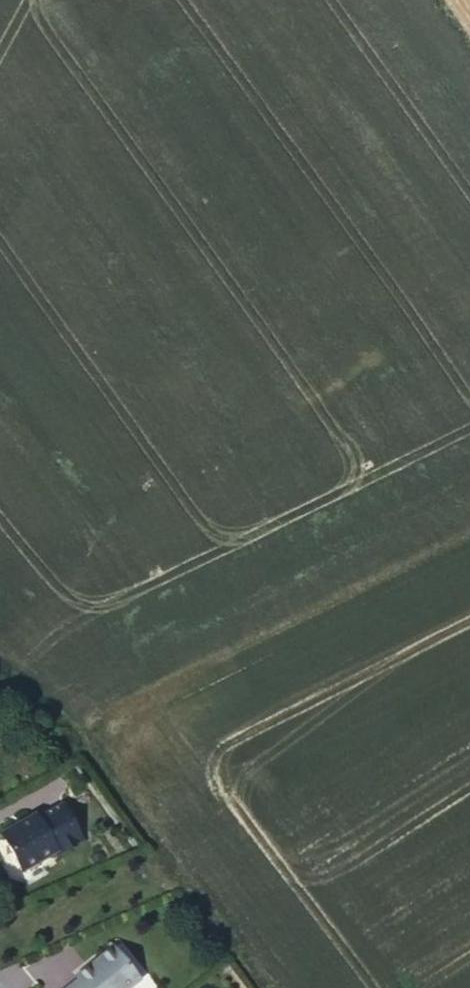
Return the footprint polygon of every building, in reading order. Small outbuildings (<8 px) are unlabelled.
[(18,826),(3,835),(25,873),(59,854),(60,857),(86,842),(65,805),(40,820),(38,817),(35,817),(27,821),(28,823),(22,827),(18,826)] [(139,972),(110,937),(94,949),(97,952),(89,958),(87,955),(73,967),(75,970),(52,987),(119,987),(139,972)] [(94,949),(87,955),(89,958),(97,952),(94,949)]
